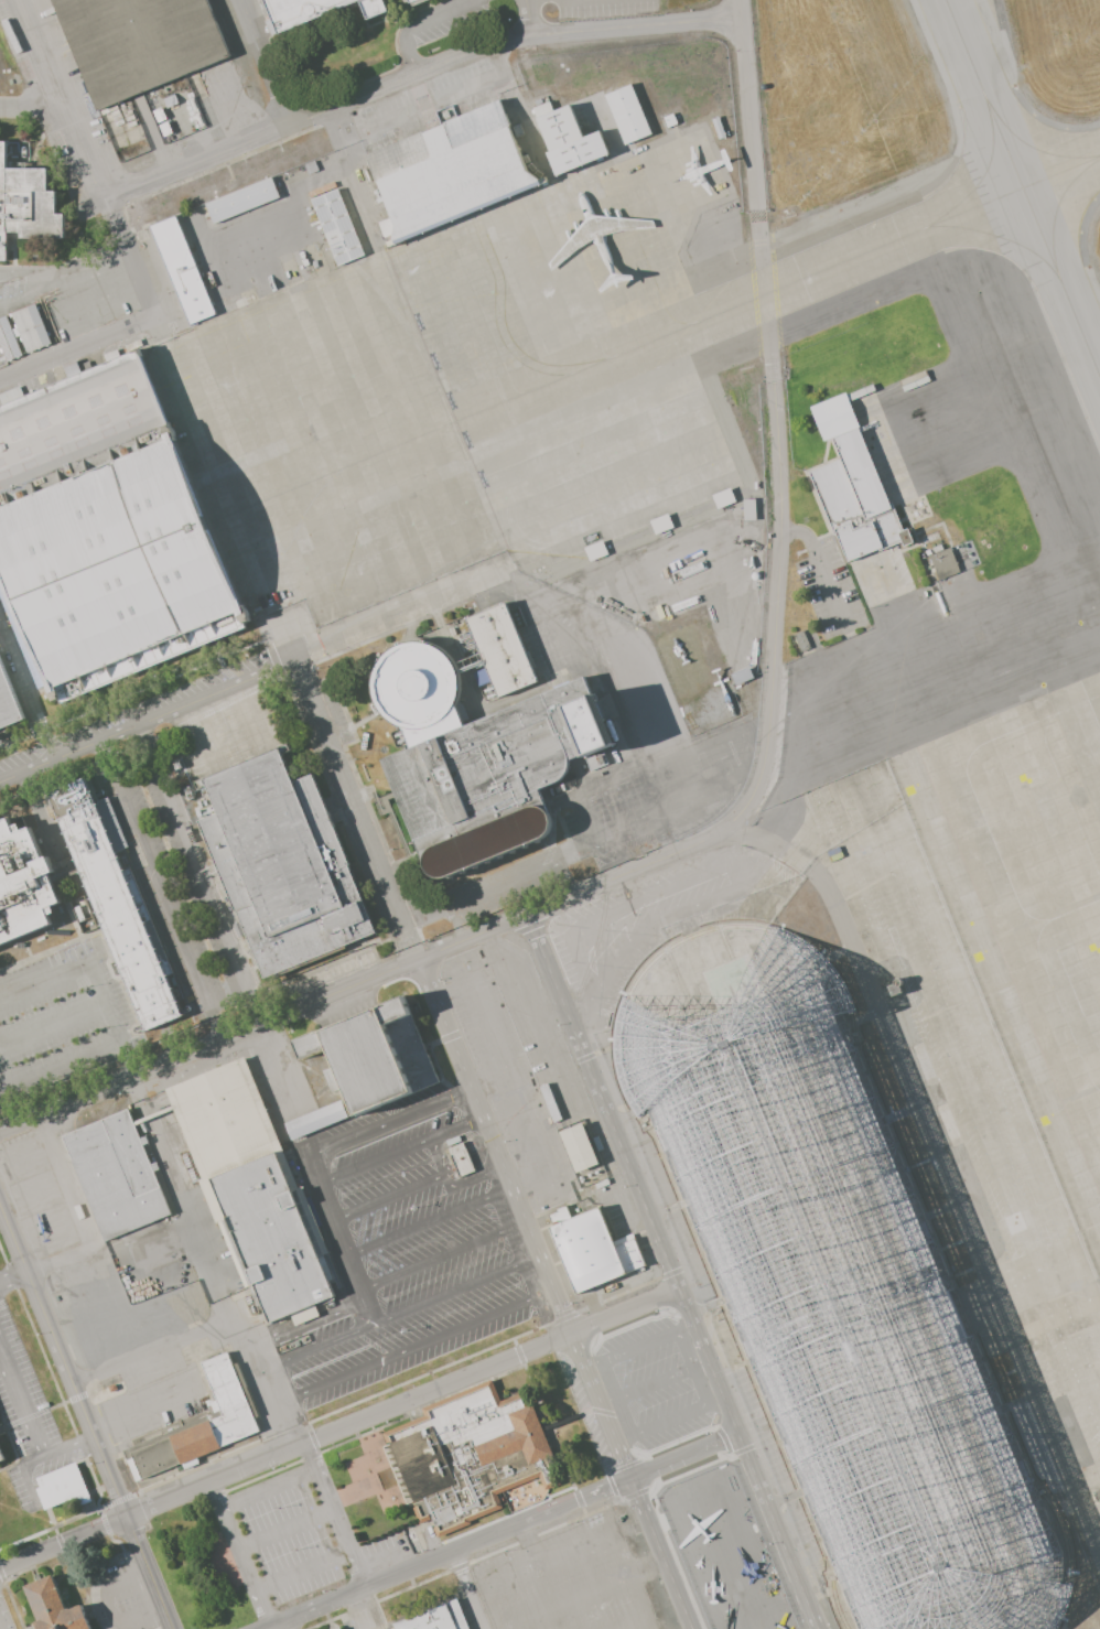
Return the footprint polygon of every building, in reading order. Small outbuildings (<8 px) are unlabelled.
[(234,44),(216,0),(48,0),(90,103),(234,44)] [(279,28),(268,0),(351,0),(279,28)] [(366,20),(358,0),(392,0),(396,9),(366,20)] [(600,89),(629,75),(653,128),(623,141),(600,89)] [(531,112),(572,97),(585,131),(600,126),(610,150),(554,171),(531,112)] [(364,155),(366,154),(499,99),(528,172),(538,179),(541,185),(395,246),(391,237),(393,225),(364,155)] [(6,231),(68,231),(67,205),(54,205),(53,160),(18,160),(18,133),(0,133),(0,259),(6,259),(6,231)] [(213,226),(280,198),(271,177),(204,204),(213,226)] [(339,187),(311,199),(337,267),(366,256),(339,187)] [(174,209),(148,220),(187,317),(214,306),(174,209)] [(55,337),(0,359),(0,311),(39,295),(55,337)] [(0,398),(0,562),(57,701),(252,621),(137,342),(0,398)] [(79,373),(75,361),(62,365),(66,376),(79,373)] [(849,557),(832,517),(809,462),(835,451),(827,430),(859,417),(907,532),(849,557)] [(716,509),(734,502),(729,488),(710,495),(716,509)] [(754,520),(753,499),(742,499),(743,520),(754,520)] [(928,555),(948,549),(957,574),(936,581),(928,555)] [(504,598),(462,616),(495,697),(537,680),(504,598)] [(790,636),(804,630),(810,650),(799,658),(790,636)] [(379,756),(418,844),(428,864),(436,871),(447,874),(549,835),(557,819),(558,805),(550,787),(578,777),(583,767),(579,754),(618,741),(587,668),(462,718),(454,695),(457,681),(459,671),(454,660),(443,647),(427,637),(407,637),(389,645),(377,660),(375,681),(379,700),(391,715),(403,723),(411,742),(379,756)] [(23,715),(0,725),(0,659),(23,715)] [(203,770),(283,738),(298,776),(315,769),(378,929),(262,974),(199,813),(217,807),(203,770)] [(51,792),(96,775),(190,1010),(143,1027),(51,792)] [(0,814),(0,944),(55,923),(64,897),(36,826),(2,813),(0,814)] [(614,1027),(625,1028),(624,1040),(625,1057),(859,1628),(1057,1628),(1061,1621),(1071,1586),(1060,1583),(1061,1571),(1060,1555),(826,975),(815,963),(805,956),(811,946),(781,929),(749,923),(715,921),(683,931),(655,948),(632,973),(615,1008),(614,1027)] [(885,990),(888,996),(902,992),(899,986),(902,984),(902,982),(899,980),(897,978),(895,979),(893,981),(892,983),(885,990)] [(353,1112),(438,1079),(402,989),(293,1032),(303,1056),(327,1047),(353,1112)] [(161,1083),(247,1050),(342,1290),(256,1324),(161,1083)] [(548,1084),(540,1086),(551,1122),(562,1118),(555,1095),(552,1096),(548,1084)] [(346,1118),(338,1099),(282,1123),(290,1140),(346,1118)] [(97,1236),(169,1208),(127,1101),(55,1129),(97,1236)] [(597,1163),(580,1123),(557,1130),(574,1172),(597,1163)] [(446,1150),(464,1141),(477,1172),(460,1179),(446,1150)] [(597,1202),(543,1226),(572,1291),(625,1266),(597,1202)] [(120,1447),(134,1482),(268,1430),(236,1347),(203,1360),(222,1406),(120,1447)] [(384,1432),(425,1414),(422,1405),(494,1376),(504,1399),(526,1390),(557,1461),(496,1487),(504,1503),(438,1531),(431,1515),(421,1520),(384,1432)] [(73,1460),(85,1490),(45,1506),(37,1486),(42,1485),(37,1475),(73,1460)] [(87,1598),(101,1628),(37,1628),(18,1583),(55,1566),(72,1605),(87,1598)] [(459,1592),(392,1617),(397,1628),(473,1628),(459,1592)]
